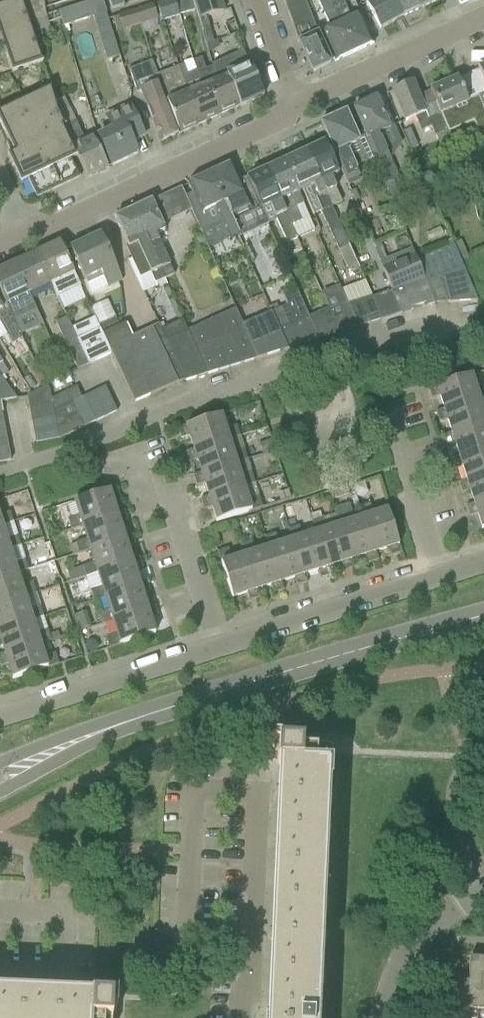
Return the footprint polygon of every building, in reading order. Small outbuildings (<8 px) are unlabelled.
[(11,3),(0,7),(0,40),(3,48),(11,73),(41,63),(42,63),(32,34),(49,28),(45,17),(43,0),(10,0),(11,3)] [(59,12),(63,28),(93,19),(98,34),(110,30),(108,22),(105,15),(106,14),(101,0),(97,0),(59,12)] [(111,10),(123,6),(121,0),(108,0),(111,10)] [(175,17),(175,0),(174,0),(156,6),(161,22),(175,17)] [(192,0),(175,0),(180,16),(195,11),(192,0)] [(195,11),(198,20),(223,12),(219,0),(192,0),(195,11)] [(304,0),(282,0),(298,44),(311,73),(330,64),(322,46),(304,0)] [(329,0),(316,0),(330,29),(321,34),(334,63),(354,54),(329,0)] [(354,54),(373,45),(360,16),(351,20),(341,0),(329,0),(354,54)] [(380,30),(402,18),(393,0),(363,0),(380,30)] [(402,18),(423,8),(419,0),(393,0),(402,18)] [(423,8),(440,1),(440,0),(419,0),(423,8)] [(152,7),(137,12),(136,12),(140,25),(157,20),(152,7)] [(136,12),(112,19),(116,33),(140,25),(136,12)] [(227,79),(238,107),(239,107),(240,108),(263,97),(242,52),(212,65),(213,67),(212,68),(217,82),(227,79)] [(201,60),(193,62),(203,88),(207,86),(218,116),(238,107),(227,79),(217,82),(212,68),(205,71),(201,60)] [(203,88),(193,62),(193,63),(196,72),(186,76),(183,66),(178,68),(200,125),(218,116),(207,86),(203,88)] [(151,63),(141,66),(128,71),(136,93),(139,92),(160,142),(178,135),(156,77),(151,63)] [(200,125),(178,68),(156,77),(178,135),(200,125)] [(430,93),(451,144),(452,143),(448,134),(474,123),(483,146),(483,113),(477,98),(467,102),(457,79),(429,91),(430,93)] [(451,144),(430,93),(419,97),(412,82),(392,91),(405,123),(414,119),(420,133),(430,129),(439,149),(451,144)] [(55,103),(51,88),(0,112),(0,125),(13,153),(7,156),(20,184),(27,180),(36,198),(79,178),(71,160),(76,157),(58,115),(55,103)] [(64,99),(55,103),(58,115),(76,157),(86,179),(107,169),(92,137),(84,141),(64,99)] [(389,130),(383,117),(376,99),(353,109),(386,185),(398,180),(389,161),(378,135),(389,130)] [(111,167),(137,155),(130,138),(142,133),(129,107),(106,118),(115,137),(100,143),(111,167)] [(345,113),(320,124),(346,181),(356,176),(357,176),(353,168),(368,161),(374,159),(363,134),(356,137),(345,113)] [(411,151),(418,148),(410,130),(403,133),(411,151)] [(319,144),(305,150),(330,208),(331,207),(341,203),(330,179),(338,175),(324,144),(322,145),(319,144)] [(305,150),(284,160),(299,193),(302,192),(313,215),(319,212),(338,252),(348,247),(331,207),(330,208),(305,150)] [(284,160),(264,169),(290,227),(301,222),(295,209),(302,205),(297,194),(299,193),(284,160)] [(247,180),(240,184),(231,165),(210,175),(231,224),(260,210),(247,180)] [(264,169),(246,178),(247,180),(260,210),(269,206),(286,244),(296,239),(290,227),(264,169)] [(185,198),(190,210),(201,234),(202,237),(231,224),(210,175),(188,185),(192,194),(185,198)] [(190,210),(181,188),(133,210),(164,280),(173,276),(154,236),(164,231),(160,223),(190,210)] [(164,280),(133,210),(114,219),(127,247),(125,248),(140,279),(150,275),(155,285),(164,280)] [(91,294),(106,287),(106,288),(121,281),(98,231),(92,234),(93,238),(69,250),(83,280),(84,279),(91,294)] [(460,242),(452,245),(453,246),(460,264),(468,260),(460,242)] [(60,245),(37,256),(50,284),(57,299),(79,288),(73,273),(60,245)] [(50,284),(37,256),(14,266),(27,294),(50,284)] [(434,304),(425,283),(414,256),(381,269),(391,293),(400,314),(434,304)] [(12,322),(35,311),(27,294),(14,266),(0,273),(0,300),(12,322)] [(425,283),(434,304),(476,302),(462,269),(425,283)] [(347,306),(345,306),(339,287),(321,293),(328,310),(338,334),(357,328),(347,306)] [(282,298),(285,304),(286,306),(271,313),(287,350),(317,340),(308,318),(296,291),(282,298)] [(400,314),(391,293),(371,300),(371,298),(369,299),(378,321),(400,314)] [(369,299),(347,306),(357,328),(378,321),(369,299)] [(11,345),(21,339),(12,322),(0,300),(0,326),(11,345)] [(328,310),(308,318),(317,340),(338,334),(328,310)] [(187,332),(183,321),(182,321),(205,375),(256,360),(242,326),(235,311),(187,332)] [(287,350),(271,313),(242,326),(256,360),(287,350)] [(88,366),(76,341),(66,319),(55,324),(77,371),(88,366)] [(182,321),(161,331),(184,381),(205,375),(182,321)] [(160,331),(158,326),(130,339),(124,325),(102,336),(103,337),(111,355),(133,403),(177,384),(184,381),(161,331),(160,331)] [(103,337),(90,343),(87,336),(76,341),(88,366),(111,355),(103,337)] [(398,362),(416,356),(412,345),(394,351),(398,362)] [(483,399),(483,387),(474,391),(470,378),(471,377),(471,376),(440,386),(440,385),(427,389),(431,399),(440,397),(444,410),(444,411),(478,400),(479,401),(483,399)] [(3,402),(13,400),(15,399),(7,390),(0,379),(0,402),(3,402)] [(51,400),(52,400),(50,394),(47,387),(25,398),(28,410),(52,406),(51,400)] [(105,388),(93,393),(104,418),(116,413),(105,388)] [(75,389),(52,400),(51,400),(52,406),(53,412),(60,408),(71,403),(80,399),(75,389)] [(93,393),(83,398),(94,423),(104,418),(93,393)] [(80,399),(71,403),(83,428),(94,423),(83,398),(80,399)] [(444,410),(435,412),(438,423),(447,420),(452,433),(452,434),(483,424),(483,414),(479,403),(479,401),(478,400),(444,411),(444,410)] [(71,403),(60,408),(72,433),(83,428),(71,403)] [(52,406),(28,410),(31,421),(54,417),(53,412),(52,406)] [(60,408),(53,412),(54,417),(56,428),(58,440),(72,433),(60,408)] [(227,441),(227,442),(239,438),(236,427),(223,431),(219,417),(221,417),(220,416),(190,426),(190,425),(177,429),(181,440),(189,437),(194,450),(194,451),(227,441)] [(56,428),(54,417),(31,421),(33,433),(56,428)] [(452,433),(443,436),(446,447),(455,444),(459,457),(459,458),(483,450),(483,424),(452,434),(452,433)] [(58,440),(56,428),(33,433),(35,444),(58,440)] [(194,451),(194,450),(185,453),(188,463),(197,460),(201,473),(202,474),(234,464),(235,466),(246,462),(242,451),(231,455),(227,442),(227,441),(194,451)] [(270,441),(259,445),(262,455),(273,452),(270,441)] [(0,451),(0,464),(10,462),(8,450),(0,451)] [(459,457),(450,460),(454,470),(462,467),(467,480),(467,481),(483,476),(483,450),(459,458),(459,457)] [(202,474),(201,473),(192,476),(196,487),(204,484),(209,497),(209,498),(241,488),(241,489),(254,485),(250,474),(239,478),(235,466),(234,464),(202,474)] [(467,480),(458,483),(461,494),(470,491),(474,504),(474,505),(483,502),(483,476),(467,481),(467,480)] [(348,496),(345,487),(328,493),(331,501),(348,496)] [(115,515),(115,514),(110,501),(119,499),(116,488),(103,492),(104,493),(73,503),(74,503),(75,503),(79,516),(67,520),(71,531),(81,528),(80,526),(115,515)] [(209,498),(209,497),(200,500),(203,510),(212,507),(216,522),(215,522),(215,523),(261,508),(257,498),(246,502),(241,489),(241,488),(209,498)] [(474,504),(465,507),(469,517),(478,515),(482,529),(481,529),(481,530),(483,529),(483,502),(474,505),(474,504)] [(362,515),(360,516),(352,518),(348,505),(332,511),(337,527),(339,526),(350,560),(351,560),(364,555),(367,564),(378,561),(375,552),(374,552),(362,515)] [(374,552),(375,552),(388,548),(391,557),(401,553),(397,541),(396,541),(387,511),(386,511),(386,513),(373,517),(369,505),(358,508),(360,516),(362,515),(374,552)] [(80,526),(81,528),(85,542),(75,545),(78,555),(88,552),(88,550),(122,539),(122,538),(118,525),(127,522),(124,512),(115,514),(115,515),(80,526)] [(2,528),(13,524),(9,513),(0,516),(0,526),(1,526),(2,528)] [(339,526),(337,527),(324,531),(321,521),(311,524),(314,534),(316,534),(327,567),(328,567),(341,563),(343,572),(354,568),(351,560),(350,560),(339,526)] [(8,550),(9,552),(19,548),(16,538),(6,541),(2,528),(1,526),(0,526),(0,552),(8,550)] [(316,534),(314,534),(301,539),(298,528),(287,532),(290,542),(292,541),(303,575),(304,575),(317,570),(320,579),(330,576),(328,567),(327,567),(316,534)] [(82,568),(66,573),(70,584),(96,575),(95,574),(130,563),(130,562),(126,549),(134,546),(131,535),(122,538),(122,539),(88,550),(88,552),(93,565),(82,568)] [(292,541),(290,542),(277,546),(274,536),(263,539),(267,550),(269,549),(279,582),(280,582),(294,578),(296,587),(307,583),(304,575),(303,575),(292,541)] [(269,549),(267,550),(254,554),(250,543),(240,546),(244,558),(246,557),(256,590),(257,589),(270,585),(273,594),(283,591),(280,582),(279,582),(269,549)] [(15,574),(16,575),(27,572),(24,561),(13,565),(9,552),(8,550),(0,552),(0,579),(15,574)] [(246,557),(244,558),(231,562),(228,550),(217,553),(232,599),(233,599),(232,598),(246,593),(249,602),(260,598),(257,589),(256,590),(246,557)] [(95,574),(96,575),(100,588),(89,592),(93,602),(103,599),(102,597),(137,586),(137,585),(133,572),(142,569),(139,559),(130,562),(130,563),(95,574)] [(23,597),(24,599),(35,595),(32,585),(20,589),(16,575),(15,574),(0,579),(0,605),(23,597)] [(102,597),(103,599),(107,612),(97,616),(100,627),(113,622),(112,620),(145,610),(145,609),(141,596),(150,593),(146,583),(137,585),(137,586),(102,597)] [(30,621),(31,622),(42,619),(38,609),(28,612),(24,599),(23,597),(0,605),(0,630),(30,621)] [(112,620),(113,622),(117,634),(105,638),(108,649),(155,634),(154,633),(153,634),(148,619),(157,617),(154,606),(145,609),(145,610),(112,620)] [(1,641),(5,654),(5,655),(38,644),(38,646),(49,643),(46,632),(35,636),(31,622),(30,621),(0,630),(0,641),(1,641)] [(5,654),(0,655),(0,667),(8,664),(13,678),(11,679),(12,680),(58,665),(54,655),(42,658),(38,646),(38,644),(5,655),(5,654)] [(331,750),(330,749),(327,748),(325,747),(322,746),(287,745),(287,742),(292,742),(292,741),(273,740),(273,741),(277,741),(276,766),(284,767),(273,1012),(265,1012),(265,1017),(318,1017),(328,786),(330,786),(331,750)] [(469,959),(468,984),(459,984),(458,1011),(477,1012),(478,985),(483,985),(483,960),(469,959)] [(111,1009),(114,1009),(114,1013),(115,1013),(116,995),(115,995),(115,999),(89,998),(89,1005),(0,1001),(0,1017),(111,1017),(111,1009)]
